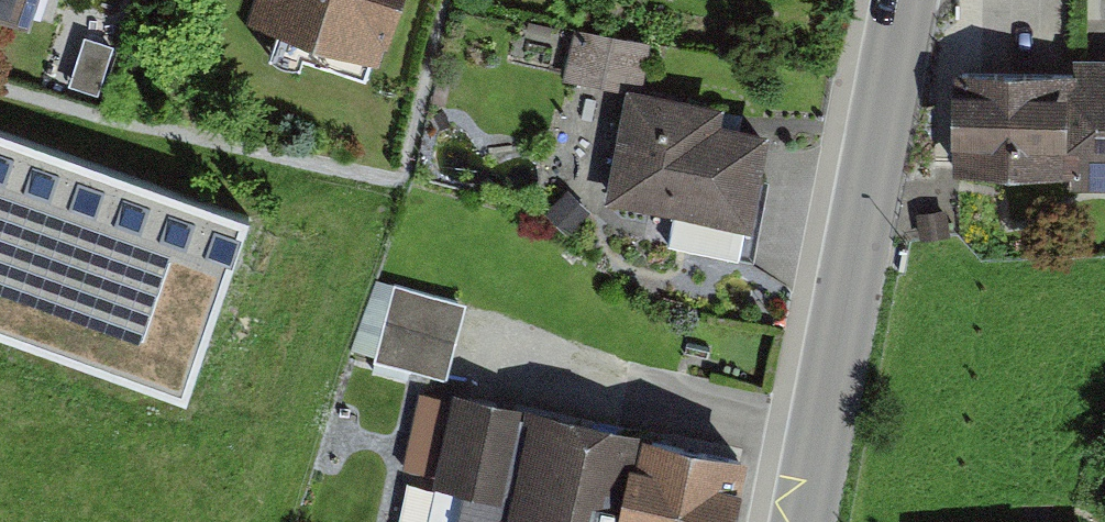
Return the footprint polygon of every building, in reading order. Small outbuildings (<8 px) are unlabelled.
[(17,11),(28,14),(33,0),(0,0),(0,5),(17,11)] [(239,31),(368,70),(389,0),(249,0),(239,31)] [(578,39),(572,80),(643,91),(650,51),(578,39)] [(1075,51),(1075,66),(955,65),(955,168),(1070,169),(1070,182),(1089,182),(1104,182),(1104,52),(1075,51)] [(722,113),(628,94),(604,215),(741,242),(761,140),(718,132),(722,113)] [(0,129),(0,332),(185,397),(249,215),(0,129)] [(379,278),(356,352),(447,380),(470,305),(379,278)] [(628,430),(450,390),(428,488),(502,504),(498,521),(607,521),(628,430)] [(628,430),(607,521),(718,521),(734,452),(628,430)]
